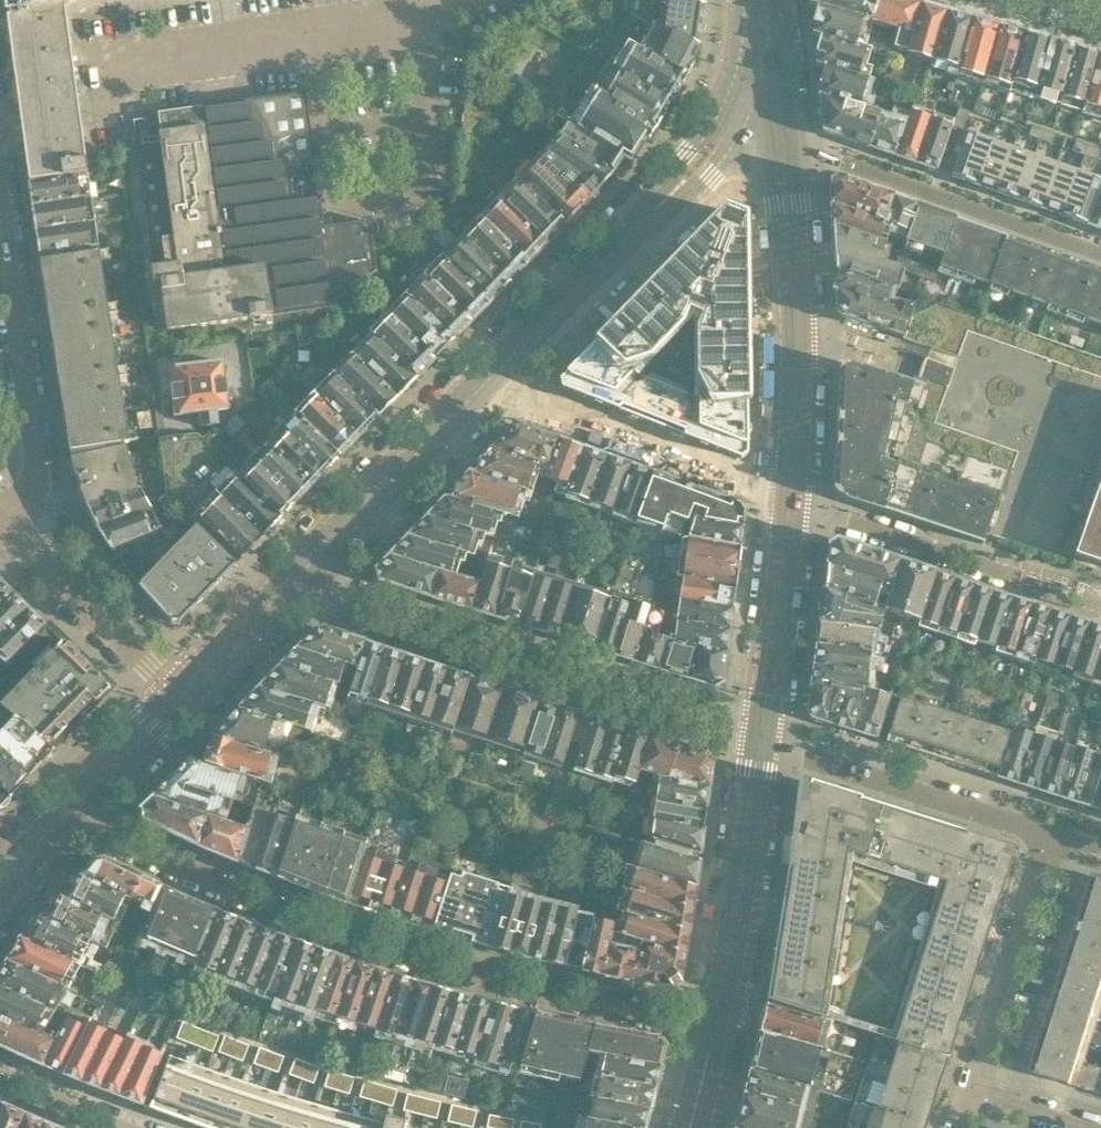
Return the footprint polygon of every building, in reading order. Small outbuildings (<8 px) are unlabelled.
[(6,13),(9,12),(9,17),(6,17),(21,126),(23,138),(81,130),(79,117),(77,103),(64,4),(86,0),(4,0),(6,13)] [(654,0),(632,0),(629,16),(652,19),(650,25),(698,45),(705,6),(654,0)] [(809,4),(816,6),(861,19),(871,22),(877,0),(809,0),(809,4)] [(908,0),(877,0),(871,22),(898,29),(892,47),(906,52),(920,4),(908,0)] [(920,4),(906,52),(903,62),(913,65),(916,56),(932,60),(946,11),(920,4)] [(861,19),(816,6),(812,24),(815,25),(813,35),(820,37),(865,50),(867,40),(856,37),(861,19)] [(972,18),(946,11),(932,60),(947,65),(944,74),(955,77),(956,71),(972,18)] [(998,26),(972,18),(956,71),(973,75),(971,82),(981,85),(983,78),(998,26)] [(698,45),(650,25),(639,50),(686,75),(692,65),(689,64),(698,46),(698,45)] [(983,78),(981,85),(997,89),(1007,92),(1009,86),(1024,33),(1015,31),(1007,28),(998,26),(983,78)] [(1035,94),(1050,40),(1024,33),(1009,86),(1017,89),(1035,94)] [(865,50),(820,37),(815,55),(818,56),(816,66),(823,68),(868,80),(870,69),(860,67),(865,50)] [(1076,48),(1050,40),(1035,94),(1060,101),(1076,48)] [(686,75),(639,50),(629,44),(614,69),(620,73),(671,102),(686,75)] [(1097,54),(1076,48),(1060,101),(1059,106),(1081,112),(1097,54)] [(1097,54),(1081,112),(1100,118),(1100,55),(1097,54)] [(868,80),(823,68),(818,86),(822,87),(819,96),(872,111),(874,101),(863,97),(868,80)] [(909,90),(913,74),(891,69),(889,81),(897,82),(896,88),(909,90)] [(671,102),(620,73),(615,81),(609,78),(599,94),(655,129),(671,102)] [(923,96),(949,105),(951,97),(925,88),(923,96)] [(655,129),(599,94),(591,89),(561,137),(563,138),(614,172),(613,171),(622,157),(630,162),(645,139),(648,141),(655,129)] [(158,113),(159,118),(144,120),(146,134),(135,135),(153,268),(151,269),(153,284),(160,283),(167,331),(334,307),(333,299),(347,298),(376,270),(369,222),(324,228),(319,197),(318,197),(302,166),(314,160),(305,93),(158,113)] [(880,114),(872,111),(819,96),(823,132),(868,148),(880,114)] [(957,108),(954,118),(965,122),(968,112),(957,108)] [(907,121),(880,114),(868,148),(895,157),(907,121)] [(910,114),(907,121),(895,157),(915,165),(930,121),(910,114)] [(954,118),(950,127),(961,131),(965,122),(954,118)] [(930,121),(915,165),(935,172),(950,128),(930,121)] [(1029,130),(1028,134),(1040,139),(1044,130),(1031,125),(1029,130)] [(81,130),(23,138),(29,182),(87,174),(81,130)] [(1044,130),(1040,139),(1052,143),(1056,134),(1044,130)] [(965,136),(951,177),(973,185),(989,141),(966,134),(965,136)] [(614,172),(563,138),(548,154),(544,149),(536,157),(588,199),(614,172)] [(989,141),(973,185),(996,193),(1011,149),(989,141)] [(1076,141),(1073,151),(1085,155),(1088,146),(1076,141)] [(1088,146),(1085,155),(1097,159),(1100,150),(1088,146)] [(1011,149),(996,193),(1018,201),(1034,157),(1011,149)] [(588,199),(536,157),(529,165),(534,169),(521,183),(564,224),(588,199)] [(1034,157),(1018,201),(1040,209),(1056,165),(1034,157)] [(1056,165),(1040,209),(1063,217),(1078,173),(1056,165)] [(1063,217),(1086,225),(1100,184),(1100,181),(1078,173),(1063,217)] [(87,175),(87,174),(29,182),(30,183),(29,183),(32,208),(91,200),(88,175),(87,175)] [(835,176),(828,182),(830,205),(883,224),(892,197),(835,176)] [(564,224),(521,183),(516,178),(497,198),(502,202),(545,244),(564,224)] [(1086,225),(1100,231),(1100,184),(1086,225)] [(545,244),(502,202),(497,198),(492,192),(485,199),(491,204),(495,209),(484,220),(528,262),(545,244)] [(905,242),(917,206),(892,197),(883,224),(892,227),(889,237),(904,242),(905,242)] [(91,200),(32,208),(36,232),(95,224),(91,200)] [(883,224),(830,205),(831,226),(886,244),(889,237),(892,227),(883,224)] [(942,258),(956,220),(917,206),(905,242),(904,242),(904,244),(942,258)] [(724,210),(560,379),(562,389),(739,459),(747,453),(743,218),(724,210)] [(528,262),(484,220),(480,216),(473,224),(477,228),(466,239),(509,281),(528,262)] [(956,279),(975,227),(956,220),(942,258),(937,272),(956,279)] [(95,224),(36,232),(39,256),(97,247),(95,224)] [(889,245),(886,244),(831,226),(832,237),(829,247),(833,248),(880,264),(882,265),(889,245)] [(1006,238),(975,227),(956,279),(972,285),(974,279),(990,285),(1006,238)] [(509,281),(466,239),(462,235),(454,243),(458,248),(447,259),(491,301),(509,281)] [(1029,298),(1045,252),(1006,238),(990,285),(1029,298)] [(880,264),(833,248),(829,247),(834,259),(835,270),(897,290),(916,296),(918,291),(897,284),(897,281),(901,282),(905,281),(907,277),(904,273),(895,270),(887,267),(882,265),(880,264)] [(99,251),(41,261),(40,261),(43,280),(51,279),(53,291),(45,292),(45,295),(53,293),(55,305),(47,306),(50,325),(108,316),(99,251)] [(1065,311),(1081,264),(1045,252),(1029,298),(1065,311)] [(491,301),(447,259),(443,255),(436,262),(440,266),(429,278),(473,319),(491,301)] [(904,273),(908,262),(899,259),(895,270),(904,273)] [(914,276),(918,266),(908,262),(904,273),(914,276)] [(1081,264),(1065,311),(1100,324),(1100,271),(1081,264)] [(923,280),(927,269),(918,266),(914,276),(923,280)] [(933,283),(937,272),(927,269),(923,280),(933,283)] [(897,290),(835,270),(836,282),(832,291),(836,292),(894,310),(898,301),(894,300),(897,290)] [(473,319),(429,278),(424,274),(417,281),(421,286),(410,297),(455,338),(473,319)] [(913,306),(898,301),(894,310),(836,292),(838,310),(843,317),(903,336),(913,306)] [(455,338),(410,297),(406,293),(399,300),(403,304),(392,316),(436,358),(455,338)] [(436,358),(392,316),(387,312),(380,319),(385,323),(373,335),(376,338),(418,377),(436,358)] [(108,316),(50,325),(53,343),(61,342),(62,354),(54,355),(55,357),(63,356),(65,368),(57,369),(60,389),(118,380),(108,316)] [(948,387),(935,422),(1018,452),(1012,470),(989,535),(1080,565),(1082,558),(1074,555),(1057,549),(1100,425),(1100,378),(968,331),(955,368),(926,358),(919,378),(926,381),(926,380),(948,387)] [(418,377),(376,338),(365,349),(360,344),(352,353),(357,358),(398,397),(418,377)] [(398,397),(357,358),(344,372),(339,366),(332,373),(336,377),(379,417),(398,397)] [(222,362),(169,368),(174,414),(198,412),(199,425),(216,423),(215,410),(227,409),(222,362)] [(839,368),(838,388),(896,403),(903,382),(846,363),(839,368)] [(336,377),(324,390),(317,397),(360,437),(379,417),(336,377)] [(915,413),(922,389),(923,389),(926,381),(919,378),(914,377),(911,385),(903,382),(896,403),(892,422),(910,427),(913,417),(915,413)] [(118,380),(60,389),(62,406),(70,405),(72,417),(64,418),(65,420),(73,419),(74,431),(66,432),(69,452),(128,443),(118,380)] [(269,380),(264,386),(271,392),(276,387),(270,381),(269,380)] [(264,386),(257,393),(264,400),(271,392),(264,386)] [(896,403),(838,388),(837,408),(892,422),(896,403)] [(360,437),(317,397),(304,410),(299,406),(293,413),(302,422),(302,421),(340,458),(360,437)] [(910,427),(892,422),(837,408),(836,433),(902,448),(910,427)] [(902,517),(928,440),(915,413),(913,417),(910,427),(902,448),(898,461),(896,466),(890,486),(882,510),(902,517)] [(232,438),(244,425),(235,417),(230,422),(226,432),(232,438)] [(302,421),(302,422),(295,429),(286,420),(278,428),(325,473),(340,458),(302,421)] [(512,428),(493,448),(547,469),(559,440),(520,426),(512,428)] [(325,473),(278,428),(271,436),(280,445),(273,452),(311,488),(325,473)] [(262,538),(221,497),(220,498),(196,474),(211,459),(217,453),(196,433),(165,436),(172,495),(194,516),(196,514),(242,559),(262,538)] [(902,448),(836,433),(835,454),(896,466),(898,461),(902,448)] [(584,449),(559,440),(547,469),(544,477),(558,483),(553,494),(564,498),(584,449)] [(922,524),(938,474),(948,447),(928,440),(902,517),(922,524)] [(311,488),(273,452),(264,443),(249,458),(259,467),(296,503),(311,488)] [(130,445),(71,459),(76,477),(78,483),(135,469),(130,445)] [(938,474),(922,524),(942,530),(966,453),(948,447),(938,474)] [(480,461),(476,474),(532,493),(539,475),(544,477),(547,469),(493,448),(480,461)] [(587,508),(607,458),(584,449),(564,498),(587,508)] [(962,537),(979,487),(987,461),(966,453),(942,530),(962,537)] [(896,466),(835,454),(834,473),(890,486),(896,466)] [(296,503),(259,467),(249,458),(241,466),(245,469),(238,476),(282,518),(296,503)] [(612,517),(631,466),(607,458),(587,508),(612,517)] [(282,518),(238,476),(233,472),(229,477),(211,459),(196,474),(220,498),(221,497),(262,538),(282,518)] [(987,461),(979,487),(962,537),(981,543),(981,544),(983,544),(986,534),(989,535),(1012,470),(987,461)] [(635,526),(655,475),(631,466),(612,517),(635,526)] [(135,469),(78,483),(86,506),(140,490),(135,469)] [(457,486),(453,499),(507,517),(516,519),(522,502),(527,504),(532,493),(476,474),(470,472),(457,486)] [(890,486),(834,473),(833,491),(838,496),(882,510),(890,486)] [(669,515),(681,485),(655,475),(635,526),(671,540),(673,536),(661,531),(662,530),(669,515)] [(1082,558),(1100,565),(1100,478),(1074,555),(1082,558)] [(744,513),(742,510),(739,506),(681,485),(669,515),(742,532),(744,513)] [(140,490),(86,506),(97,528),(149,511),(140,490)] [(505,523),(507,517),(453,499),(446,497),(429,515),(491,537),(497,521),(505,523)] [(149,511),(97,528),(111,550),(160,532),(149,511)] [(180,511),(161,531),(170,541),(190,520),(180,511)] [(494,538),(491,537),(429,515),(411,534),(470,555),(473,556),(486,561),(494,538)] [(741,548),(742,532),(669,515),(662,530),(661,531),(673,536),(682,539),(687,540),(741,548)] [(179,622),(236,564),(195,525),(172,549),(155,566),(149,573),(137,562),(128,572),(138,585),(171,621),(179,622)] [(392,553),(444,571),(452,574),(457,561),(466,564),(470,555),(411,534),(392,553)] [(899,562),(836,541),(836,542),(834,539),(828,542),(829,545),(826,570),(883,589),(890,591),(899,562)] [(741,548),(687,540),(685,561),(738,568),(741,548)] [(392,553),(375,571),(377,580),(435,598),(444,571),(392,553)] [(546,566),(557,570),(561,557),(550,554),(550,556),(543,554),(541,563),(547,564),(546,566)] [(633,598),(645,561),(625,554),(609,601),(630,607),(633,598)] [(487,564),(481,584),(472,610),(494,617),(512,563),(503,559),(500,567),(487,564)] [(738,568),(685,561),(683,579),(736,588),(738,568)] [(918,624),(935,574),(899,562),(890,591),(883,610),(883,613),(918,624)] [(512,563),(494,617),(517,625),(532,578),(519,574),(521,566),(512,563)] [(883,589),(826,570),(824,591),(877,609),(883,589)] [(481,584),(452,574),(444,571),(435,598),(472,610),(481,584)] [(957,581),(935,574),(918,624),(940,632),(957,581)] [(532,578),(517,625),(537,631),(553,583),(532,576),(532,578)] [(736,588),(683,579),(679,600),(733,609),(736,588)] [(976,587),(957,581),(940,632),(959,638),(976,587)] [(12,595),(0,583),(0,607),(12,595)] [(553,583),(537,631),(558,638),(574,589),(553,583)] [(992,593),(976,587),(959,638),(976,643),(992,593)] [(609,601),(574,589),(558,638),(594,649),(609,601)] [(877,609),(824,591),(822,603),(818,603),(817,611),(821,612),(820,624),(857,630),(876,636),(883,613),(883,610),(877,609)] [(1012,599),(992,593),(976,643),(995,650),(1012,599)] [(0,607),(0,639),(28,610),(12,595),(0,607)] [(635,662),(652,609),(653,605),(633,598),(630,607),(614,655),(635,662)] [(1032,606),(1012,599),(995,650),(1015,656),(1032,606)] [(733,609),(679,600),(675,621),(730,630),(733,609)] [(614,655),(630,607),(609,601),(594,649),(614,655)] [(1053,613),(1032,606),(1015,656),(1036,663),(1053,613)] [(652,609),(635,662),(660,670),(669,639),(660,637),(660,636),(655,635),(661,618),(662,613),(652,609)] [(0,639),(0,653),(1,653),(10,662),(44,626),(28,610),(0,639)] [(1071,619),(1053,613),(1036,663),(1054,669),(1071,619)] [(667,619),(661,618),(655,635),(660,636),(667,619)] [(1091,625),(1071,619),(1054,669),(1074,676),(1091,625)] [(727,652),(730,630),(675,621),(672,640),(672,643),(690,646),(727,652)] [(905,645),(888,640),(876,636),(857,630),(820,624),(819,627),(816,630),(815,638),(817,642),(817,646),(870,653),(899,662),(905,645)] [(1091,625),(1074,676),(1094,682),(1100,660),(1100,629),(1091,625)] [(108,689),(109,689),(110,688),(44,626),(10,662),(0,672),(0,705),(1,706),(46,744),(77,713),(81,716),(108,689)] [(296,652),(344,667),(356,671),(365,644),(324,630),(314,633),(296,652)] [(681,677),(690,646),(672,643),(672,640),(669,639),(660,670),(681,677)] [(364,712),(367,702),(384,650),(365,644),(356,671),(348,696),(345,706),(364,712)] [(723,683),(727,652),(690,646),(681,677),(715,687),(723,683)] [(868,670),(870,653),(817,646),(817,647),(816,653),(814,666),(867,674),(868,670)] [(405,657),(384,650),(367,702),(388,708),(405,657)] [(296,652),(279,669),(333,687),(333,686),(337,688),(344,667),(296,652)] [(426,664),(405,657),(388,708),(409,715),(426,664)] [(447,671),(426,664),(409,715),(430,722),(447,671)] [(865,692),(867,674),(814,666),(813,672),(811,687),(845,692),(864,695),(865,692)] [(279,669),(259,690),(325,710),(333,687),(279,669)] [(896,679),(868,670),(867,674),(865,692),(889,699),(896,679)] [(469,678),(447,671),(430,722),(452,729),(453,727),(469,678)] [(504,689),(469,678),(453,727),(488,739),(504,689)] [(812,718),(832,724),(876,739),(889,699),(865,692),(864,695),(845,692),(811,687),(807,711),(812,718)] [(540,701),(504,689),(488,739),(524,751),(540,701)] [(322,720),(325,710),(259,690),(238,711),(294,729),(305,732),(310,716),(322,720)] [(900,698),(885,742),(941,760),(955,715),(900,698)] [(558,707),(540,701),(524,751),(542,757),(558,707)] [(46,744),(1,706),(0,707),(0,721),(4,725),(0,729),(0,751),(28,778),(31,776),(35,776),(35,771),(47,758),(52,758),(52,753),(54,751),(46,744)] [(578,713),(558,707),(542,757),(562,764),(578,713)] [(283,761),(294,729),(238,711),(226,724),(220,725),(215,730),(215,736),(213,738),(278,760),(283,761)] [(1010,733),(955,715),(941,760),(996,777),(1010,733)] [(609,723),(590,717),(574,767),(593,773),(609,723)] [(628,729),(609,723),(593,773),(612,779),(612,778),(628,729)] [(406,735),(417,738),(420,727),(409,724),(406,735)] [(648,735),(628,729),(612,778),(633,784),(636,774),(648,735)] [(1034,735),(1013,729),(1011,733),(1010,733),(996,777),(1018,784),(1034,735)] [(666,779),(677,745),(648,735),(636,774),(651,777),(666,779)] [(1034,735),(1018,784),(1038,791),(1054,742),(1034,735)] [(270,787),(278,760),(213,738),(212,742),(208,742),(206,750),(209,751),(205,764),(205,765),(251,781),(270,787)] [(1054,742),(1038,791),(1059,797),(1075,748),(1054,742)] [(708,754),(677,745),(666,779),(709,787),(712,762),(708,754)] [(1075,748),(1059,797),(1079,804),(1095,754),(1075,748)] [(0,751),(0,788),(10,798),(12,796),(12,797),(17,795),(20,791),(22,787),(21,786),(28,778),(0,751)] [(478,768),(482,757),(471,754),(468,764),(478,768)] [(1079,804),(1099,810),(1100,804),(1100,756),(1095,754),(1079,804)] [(251,781),(205,765),(205,764),(192,760),(171,781),(230,799),(236,801),(238,793),(246,796),(251,781)] [(706,808),(709,787),(666,779),(651,777),(651,784),(649,784),(648,797),(649,797),(649,800),(706,808)] [(587,796),(591,782),(582,779),(577,792),(587,796)] [(947,1058),(1010,861),(1014,849),(815,785),(798,779),(795,813),(788,869),(767,1004),(828,1022),(872,1034),(875,1035),(947,1058)] [(152,800),(207,817),(222,822),(230,799),(171,781),(152,800)] [(0,788),(0,809),(10,798),(0,788)] [(207,817),(152,800),(141,811),(143,820),(169,833),(197,846),(207,817)] [(703,829),(706,808),(649,800),(647,820),(653,820),(653,822),(703,829)] [(255,805),(252,812),(247,830),(236,863),(255,870),(273,816),(275,811),(266,808),(265,809),(255,805)] [(273,816),(255,870),(278,879),(296,824),(273,816)] [(247,830),(222,822),(207,817),(197,846),(204,849),(236,863),(247,830)] [(703,829),(653,822),(650,847),(699,863),(703,829)] [(296,824),(278,879),(301,887),(319,831),(296,824)] [(319,831),(301,887),(327,897),(344,839),(319,831)] [(344,839),(327,897),(346,905),(362,856),(365,846),(344,839)] [(699,863),(650,847),(641,844),(636,866),(631,864),(630,869),(695,890),(699,863)] [(374,860),(362,856),(346,905),(388,918),(403,870),(393,866),(396,857),(377,851),(374,860)] [(80,875),(80,876),(123,898),(129,901),(140,877),(101,858),(93,860),(81,875),(80,875)] [(416,874),(403,870),(388,918),(434,933),(434,931),(431,930),(446,884),(435,880),(438,871),(419,865),(416,874)] [(695,890),(630,869),(622,866),(618,879),(629,882),(626,892),(633,895),(691,912),(695,890)] [(584,870),(573,867),(570,878),(581,881),(584,870)] [(448,875),(446,884),(431,930),(434,931),(434,933),(450,938),(451,936),(489,949),(506,895),(508,896),(510,889),(452,871),(450,876),(448,875)] [(123,898),(80,876),(75,879),(71,885),(72,891),(72,892),(73,892),(69,900),(68,901),(118,925),(129,901),(123,898)] [(1100,995),(1100,879),(1092,876),(1092,878),(1094,878),(1031,1073),(1072,1086),(1080,1061),(1100,995)] [(161,887),(140,877),(129,901),(143,906),(141,912),(149,915),(161,887)] [(576,887),(554,882),(552,893),(573,898),(576,887)] [(161,887),(149,915),(134,948),(143,952),(145,947),(156,951),(159,945),(180,895),(161,887)] [(159,945),(156,951),(154,956),(164,961),(167,955),(177,959),(180,954),(200,904),(180,895),(159,945)] [(506,895),(489,949),(509,954),(525,900),(508,896),(506,895)] [(691,912),(633,895),(630,905),(616,902),(614,913),(626,917),(626,916),(688,934),(691,912)] [(118,925),(68,901),(69,900),(60,896),(60,897),(55,899),(51,906),(52,912),(52,913),(53,913),(49,920),(49,922),(89,941),(98,945),(106,949),(111,939),(118,925)] [(525,900),(509,954),(527,958),(541,904),(525,900)] [(180,954),(177,959),(175,965),(185,968),(195,972),(199,961),(218,912),(200,904),(180,954)] [(541,904),(527,958),(545,963),(558,908),(541,904)] [(578,913),(558,908),(545,963),(564,967),(578,913)] [(218,912),(199,961),(195,972),(194,974),(203,978),(203,977),(214,982),(217,975),(239,920),(218,912)] [(578,913),(564,967),(581,971),(592,917),(578,913)] [(98,945),(89,941),(49,922),(49,920),(40,916),(40,917),(35,920),(31,927),(32,932),(32,933),(33,934),(29,941),(29,942),(75,965),(81,968),(86,970),(91,958),(98,945)] [(626,916),(626,917),(623,925),(612,922),(612,925),(610,932),(640,942),(684,957),(688,934),(626,916)] [(239,920),(217,975),(214,982),(225,986),(233,989),(236,982),(257,927),(250,924),(239,920)] [(592,921),(581,971),(601,975),(608,943),(610,932),(612,925),(592,921)] [(276,934),(257,927),(236,982),(233,989),(253,997),(256,990),(276,934)] [(276,934),(256,990),(253,997),(265,1002),(273,1005),(297,942),(276,934)] [(29,942),(29,941),(21,937),(7,961),(63,987),(69,990),(75,980),(81,968),(75,965),(29,942)] [(293,1015),(316,949),(297,942),(273,1005),(271,1011),(281,1014),(282,1011),(293,1015)] [(640,942),(639,949),(632,981),(672,989),(679,984),(684,957),(640,942)] [(639,949),(608,943),(601,975),(627,981),(632,981),(639,949)] [(310,1027),(312,1021),(334,956),(316,949),(293,1015),(291,1021),(310,1027)] [(334,956),(312,1021),(332,1027),(335,1020),(355,963),(334,956)] [(7,961),(0,973),(0,987),(50,1009),(57,1012),(69,990),(63,987),(7,961)] [(374,969),(355,963),(335,1020),(332,1027),(342,1030),(344,1024),(355,1027),(374,969)] [(394,975),(374,969),(355,1027),(353,1033),(364,1037),(366,1030),(375,1034),(394,975)] [(415,982),(394,975),(375,1034),(373,1040),(383,1043),(385,1037),(395,1040),(415,982)] [(401,1082),(432,987),(415,982),(395,1040),(383,1076),(401,1082)] [(91,999),(103,1004),(110,990),(98,984),(91,999)] [(0,987),(0,1014),(45,1033),(57,1012),(50,1009),(0,987)] [(433,1045),(450,993),(432,987),(401,1082),(420,1088),(433,1045)] [(471,998),(450,993),(433,1045),(454,1052),(471,998)] [(491,1003),(471,998),(454,1052),(451,1063),(471,1069),(473,1063),(491,1003)] [(516,1010),(491,1003),(473,1063),(498,1070),(516,1010)] [(759,1033),(822,1052),(828,1054),(862,1065),(863,1062),(864,1062),(872,1034),(828,1022),(767,1004),(766,1004),(763,1014),(761,1023),(759,1033)] [(536,1015),(521,1011),(516,1010),(498,1070),(497,1077),(506,1080),(509,1069),(518,1070),(536,1015)] [(45,1033),(0,1014),(0,1047),(43,1066),(57,1038),(45,1033)] [(555,1019),(536,1015),(518,1070),(537,1074),(555,1019)] [(184,1017),(178,1034),(214,1047),(220,1031),(184,1017)] [(63,1074),(86,1027),(67,1018),(57,1038),(43,1066),(63,1074)] [(81,1082),(107,1031),(108,1028),(90,1019),(88,1023),(86,1027),(63,1074),(81,1082)] [(575,1024),(555,1019),(537,1074),(579,1082),(587,1053),(594,1027),(575,1024)] [(660,1040),(594,1027),(587,1053),(596,1054),(660,1068),(665,1047),(660,1040)] [(100,1089),(125,1039),(126,1037),(108,1028),(107,1031),(81,1082),(100,1089)] [(126,1037),(125,1039),(100,1089),(118,1096),(144,1045),(146,1041),(128,1033),(126,1037)] [(225,1033),(219,1049),(244,1058),(250,1042),(225,1033)] [(862,1065),(822,1052),(759,1033),(749,1072),(833,1098),(850,1103),(862,1065)] [(934,1098),(947,1058),(875,1035),(862,1075),(934,1098)] [(141,1105),(162,1052),(163,1049),(146,1041),(144,1045),(118,1096),(141,1105)] [(260,1045),(254,1062),(279,1071),(285,1055),(260,1045)] [(660,1068),(596,1054),(591,1075),(655,1089),(660,1068)] [(150,1109),(187,1123),(203,1127),(404,1127),(405,1123),(385,1118),(384,1124),(349,1115),(331,1110),(313,1105),(295,1099),(277,1094),(259,1088),(241,1082),(223,1076),(206,1070),(169,1057),(150,1109)] [(295,1058),(289,1075),(313,1084),(319,1067),(295,1058)] [(1080,1061),(1072,1086),(1100,1095),(1100,1068),(1080,1061)] [(329,1070),(324,1087),(349,1094),(354,1078),(329,1070)] [(833,1098),(749,1072),(744,1094),(813,1113),(816,1104),(829,1108),(833,1098)] [(655,1089),(591,1075),(586,1097),(590,1098),(649,1111),(655,1089)] [(934,1098),(862,1075),(847,1123),(864,1127),(924,1127),(934,1098)] [(443,1094),(463,1099),(468,1082),(448,1077),(443,1094)] [(517,1077),(514,1090),(557,1101),(560,1088),(517,1077)] [(364,1081),(359,1097),(393,1107),(398,1090),(364,1081)] [(561,1087),(557,1115),(571,1117),(575,1089),(561,1087)] [(407,1094),(403,1111),(436,1119),(441,1102),(407,1094)] [(813,1113),(744,1094),(735,1127),(812,1127),(816,1114),(813,1113)] [(513,1096),(510,1109),(546,1118),(549,1105),(513,1096)] [(590,1098),(585,1121),(620,1127),(644,1127),(649,1111),(590,1098)] [(451,1105),(447,1122),(473,1127),(477,1111),(451,1105)] [(28,1116),(4,1106),(0,1113),(0,1127),(23,1127),(28,1116)] [(487,1127),(513,1127),(514,1120),(489,1115),(487,1127)] [(43,1123),(28,1116),(23,1127),(55,1127),(43,1123)]
